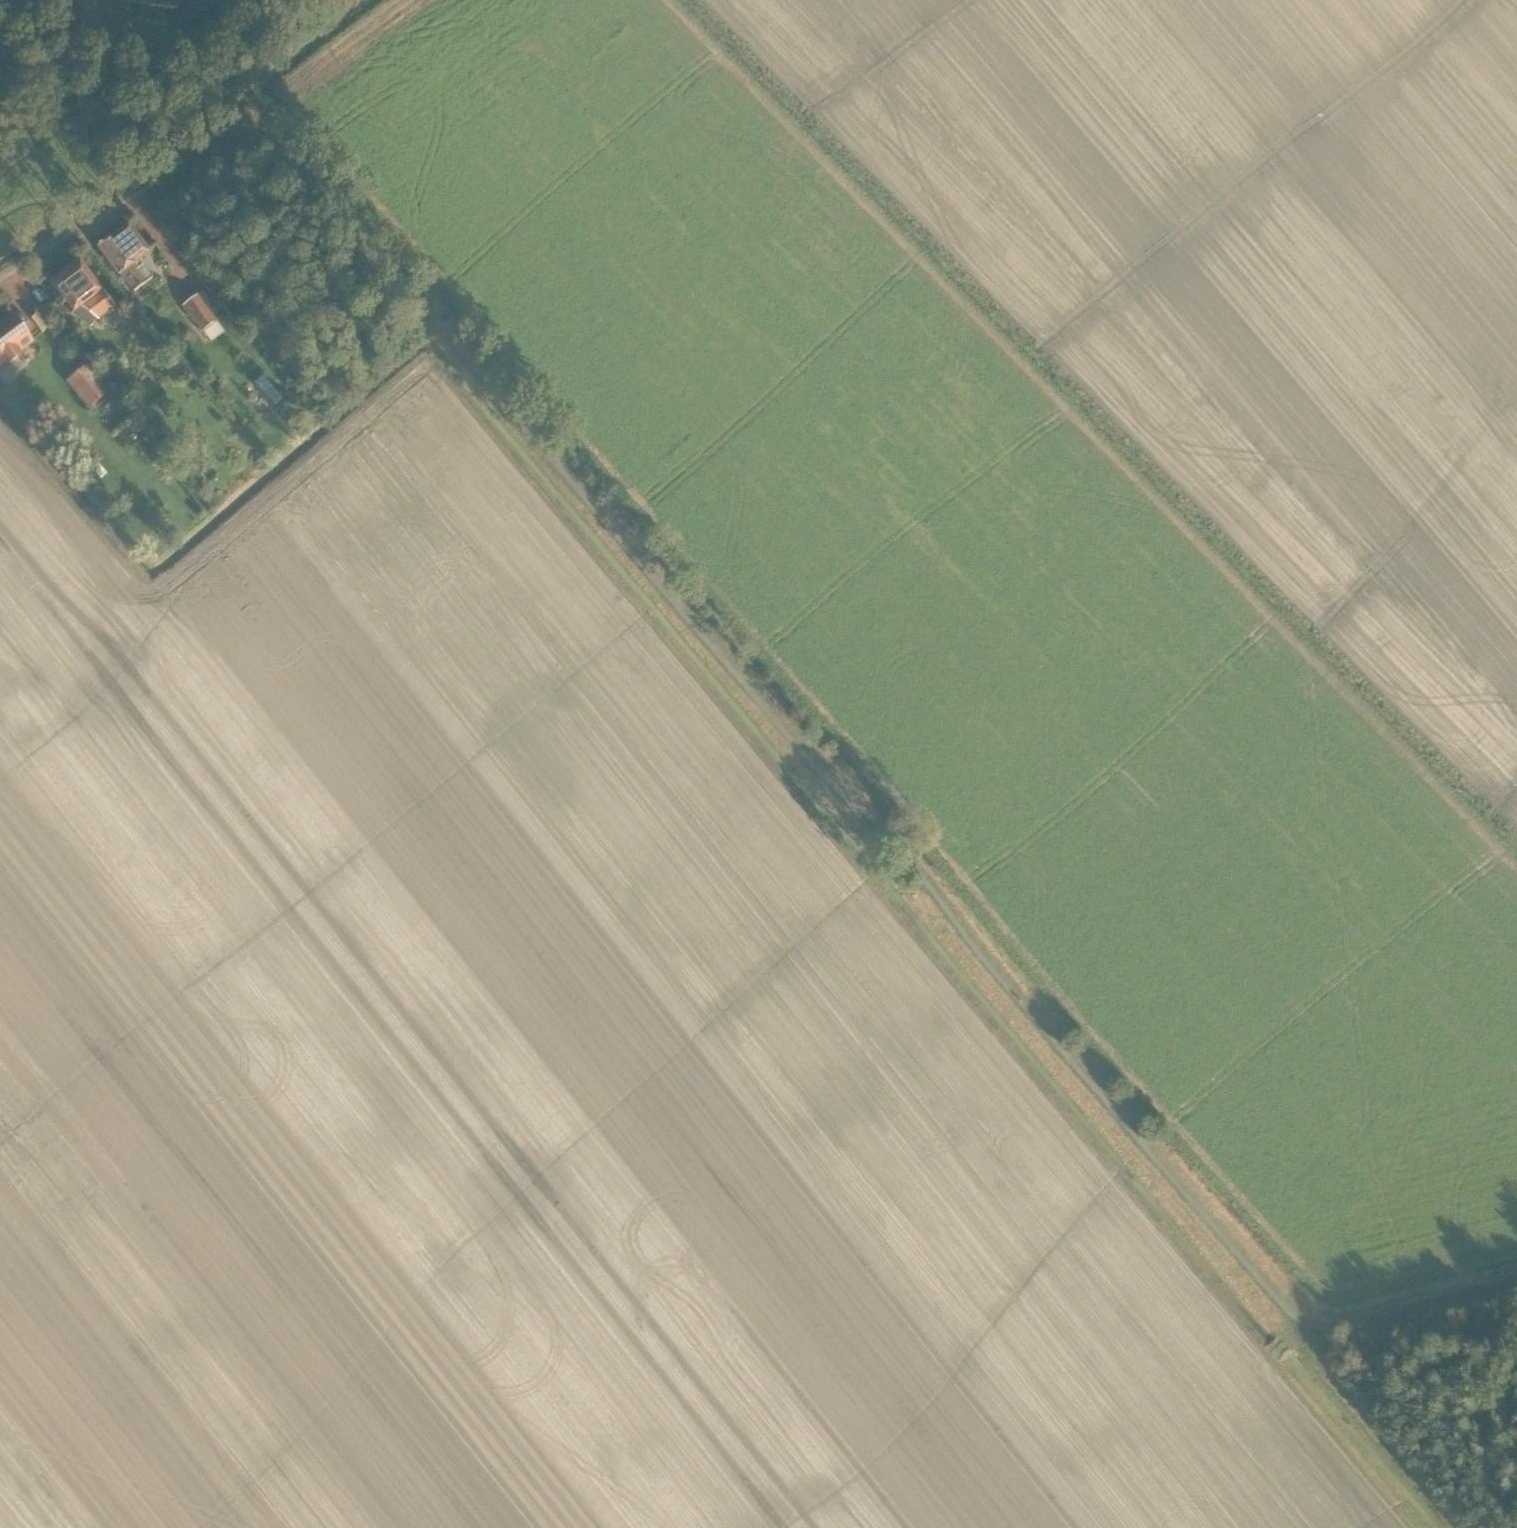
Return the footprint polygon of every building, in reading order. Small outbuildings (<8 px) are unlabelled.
[(176,9),(177,0),(128,0),(128,3),(176,9)] [(136,261),(146,253),(126,225),(95,247),(115,276),(117,274),(133,293),(153,278),(143,265),(141,267),(136,261)] [(112,308),(78,260),(49,281),(71,311),(80,304),(89,311),(98,319),(112,308)] [(181,305),(201,331),(227,312),(209,289),(199,296),(197,293),(181,305)] [(49,326),(59,318),(47,304),(37,312),(49,326)] [(17,349),(30,340),(10,313),(0,320),(0,361),(4,359),(7,363),(20,354),(17,349)] [(110,392),(87,365),(67,382),(90,409),(110,392)]
